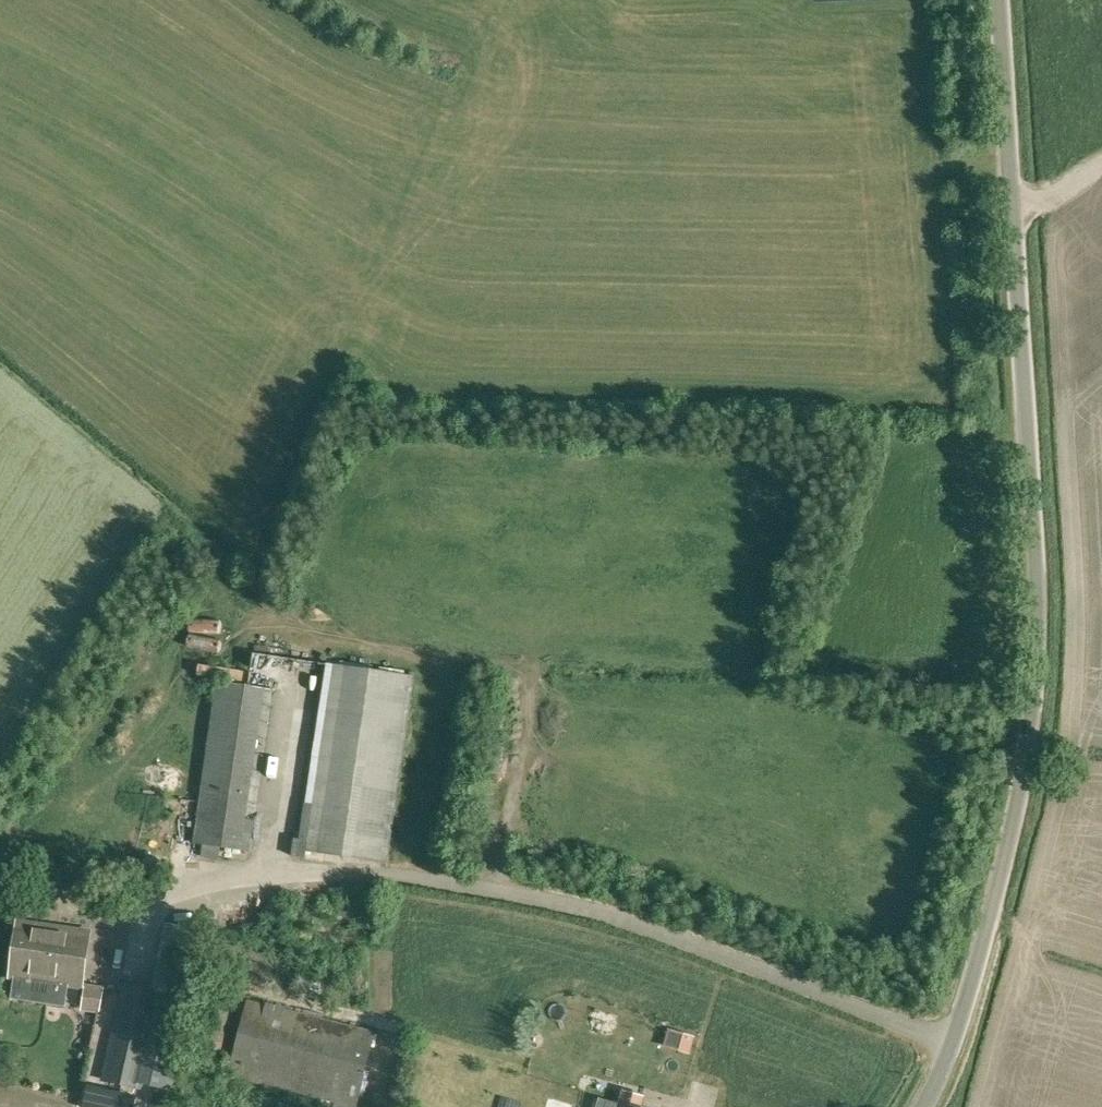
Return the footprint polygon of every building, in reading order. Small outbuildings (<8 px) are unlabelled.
[(228,654),(230,643),(196,638),(194,648),(228,654)] [(411,677),(329,664),(304,839),(294,838),(292,856),(301,857),(302,850),(384,862),(411,677)] [(215,680),(193,844),(201,845),(201,857),(219,859),(220,847),(251,852),(256,819),(246,818),(265,687),(249,685),(215,680)] [(9,977),(83,988),(91,930),(17,919),(9,977)] [(111,1047),(104,1077),(142,1086),(143,1081),(172,1088),(193,997),(207,931),(166,922),(150,988),(122,982),(121,990),(108,1046),(111,1047)] [(212,945),(192,1045),(211,1049),(223,1050),(235,986),(237,977),(234,976),(242,947),(244,941),(214,933),(212,945)] [(274,987),(282,957),(242,947),(234,976),(237,977),(274,987)] [(87,1008),(109,1012),(111,997),(90,993),(87,1008)] [(230,1068),(237,1070),(236,1077),(250,1080),(344,1105),(343,1106),(356,1106),(356,1105),(357,1106),(377,1032),(247,998),(234,1049),(230,1068)] [(641,1100),(642,1097),(624,1092),(624,1094),(621,1105),(620,1105),(620,1106),(639,1106),(641,1100)]
